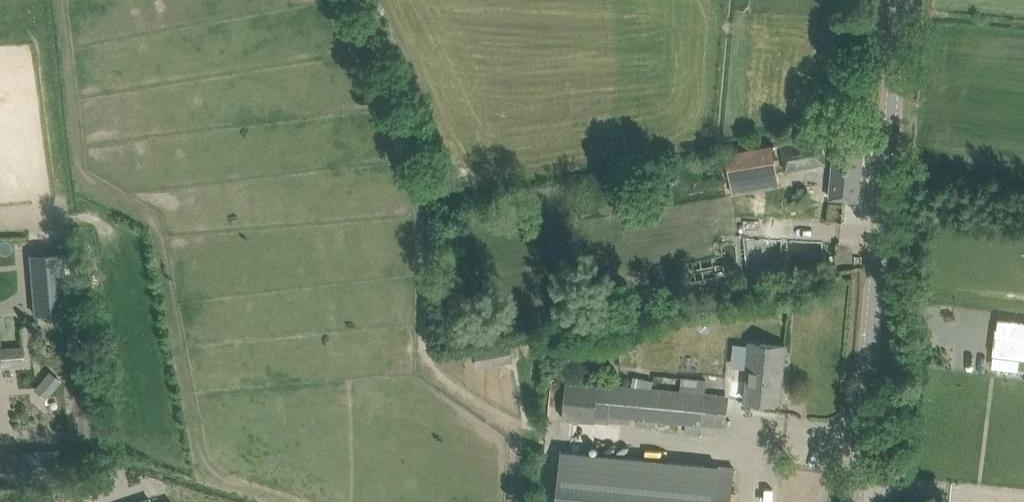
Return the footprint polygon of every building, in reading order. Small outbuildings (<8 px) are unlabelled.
[(864,33),(875,34),(876,24),(865,22),(864,33)] [(864,132),(845,130),(837,129),(830,197),(858,199),(864,132)] [(781,142),(786,170),(825,163),(820,135),(781,142)] [(725,152),(730,180),(778,171),(773,144),(725,152)] [(67,312),(62,252),(30,255),(35,314),(67,312)] [(993,354),(1023,357),(1023,320),(998,317),(993,354)] [(729,397),(744,399),(780,402),(785,345),(750,342),(747,369),(732,367),(729,397)] [(510,343),(475,349),(478,365),(512,359),(510,343)] [(25,365),(23,345),(0,347),(0,367),(25,365)] [(43,396),(64,386),(56,370),(36,380),(43,396)] [(705,395),(705,393),(566,379),(561,417),(594,420),(595,413),(686,422),(685,433),(700,435),(703,410),(724,413),(725,397),(705,395)] [(6,451),(7,468),(48,464),(47,448),(6,451)] [(559,501),(731,501),(734,467),(714,465),(564,450),(559,501)]
